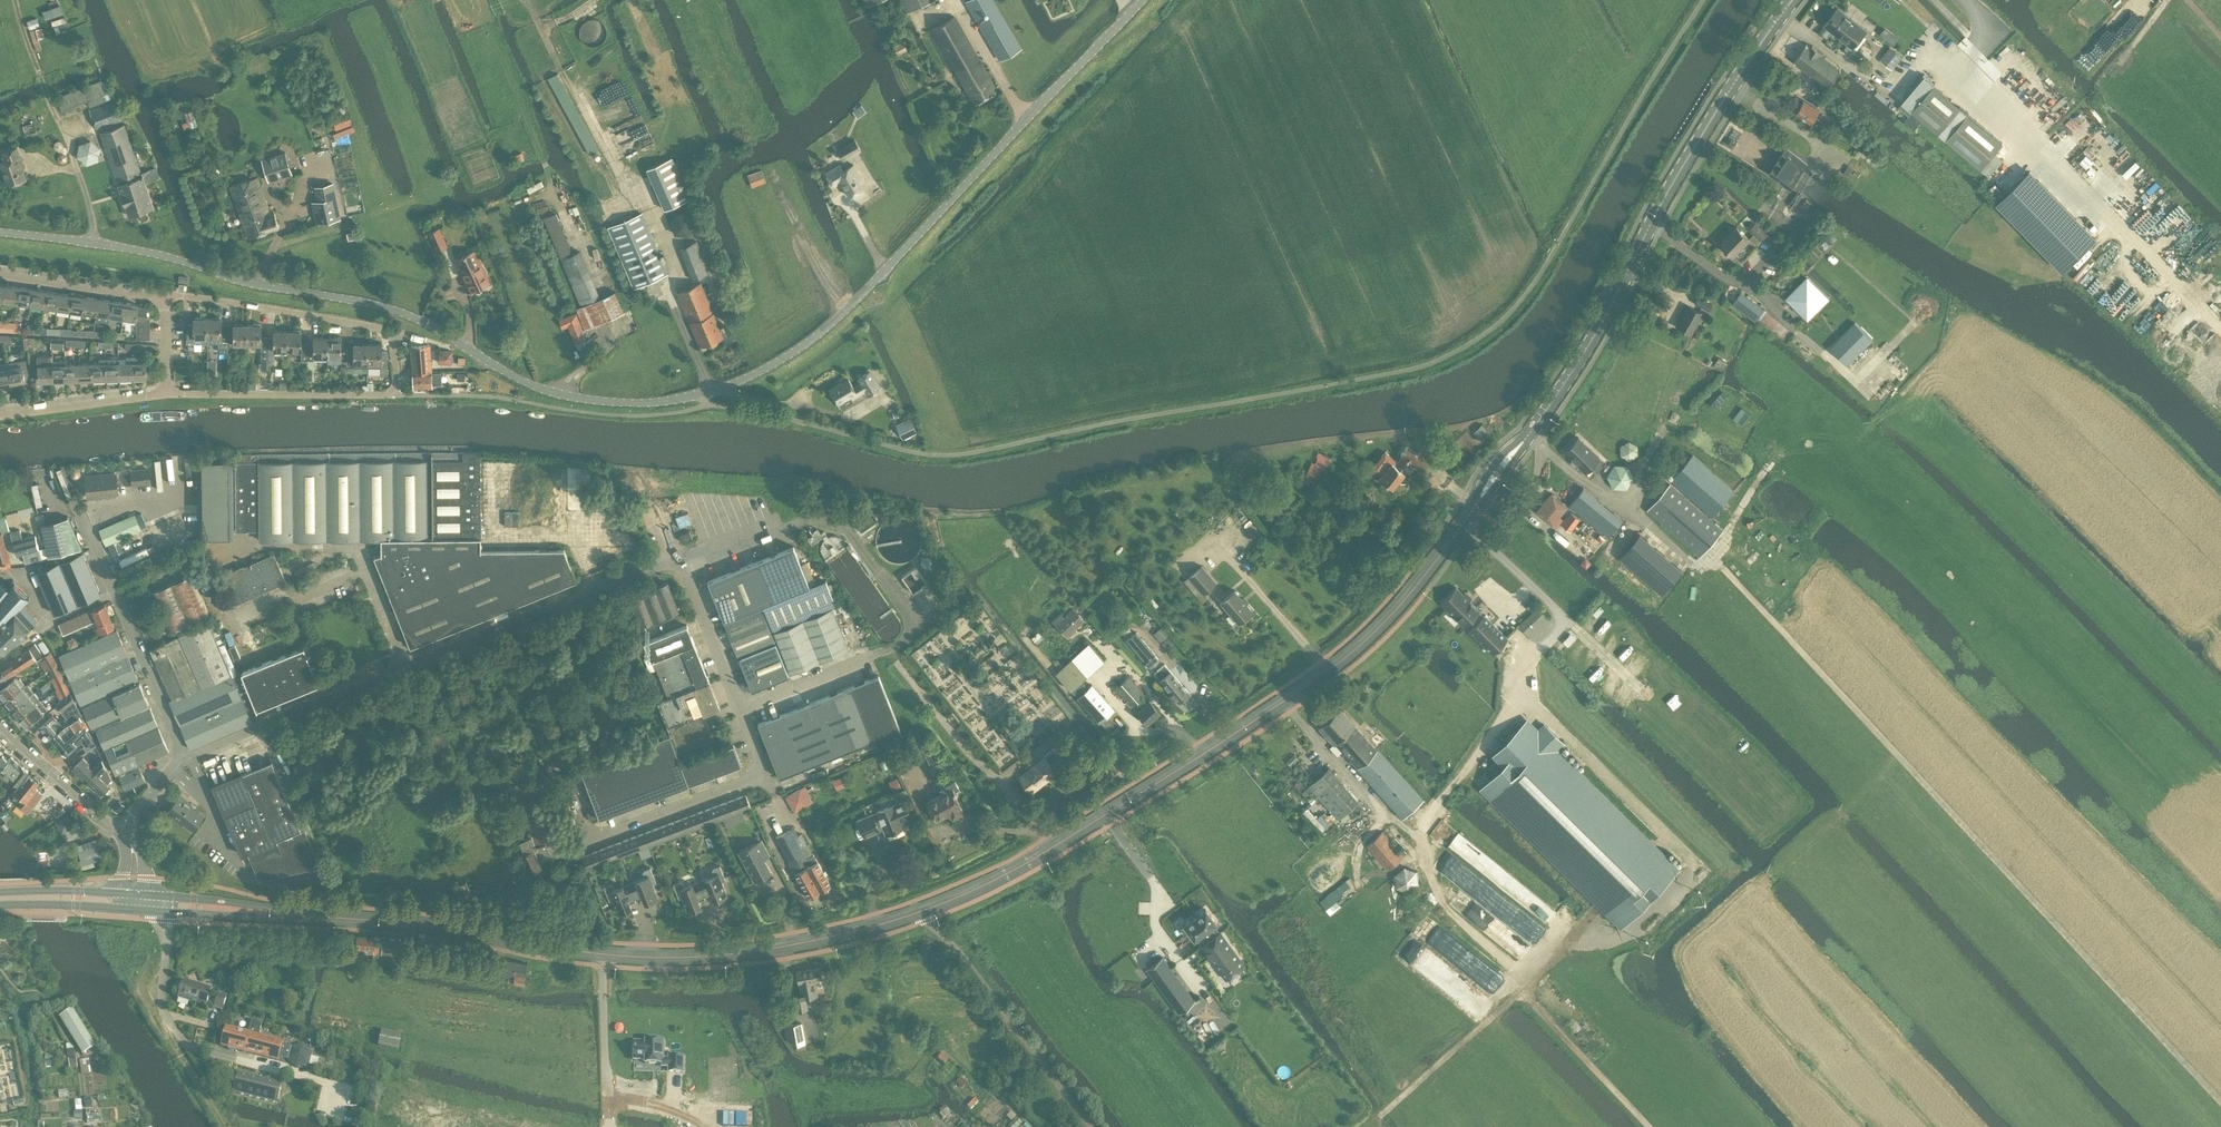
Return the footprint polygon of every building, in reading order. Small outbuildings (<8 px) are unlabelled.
[(907,11),(930,0),(902,0),(907,11)] [(999,60),(1000,60),(1020,49),(992,0),(967,0),(966,1),(997,60),(999,60)] [(1838,8),(1825,26),(1853,47),(1866,30),(1838,8)] [(997,90),(997,89),(983,64),(981,60),(955,16),(931,29),(973,103),(974,103),(997,90)] [(604,32),(604,29),(604,27),(603,25),(601,22),(598,20),(594,18),(590,19),(588,20),(586,21),(584,23),(583,25),(582,29),(583,33),(584,35),(585,37),(588,39),(592,40),(594,40),(597,40),(599,39),(601,37),(603,34),(604,32)] [(1794,62),(1828,87),(1841,69),(1819,53),(1820,51),(1812,45),(1810,47),(1807,45),(1794,62)] [(598,148),(558,73),(548,78),(589,153),(598,148)] [(1902,102),(1898,107),(1909,116),(1905,120),(1904,121),(1915,130),(1915,129),(1923,120),(1980,169),(2002,143),(1931,82),(1932,80),(1924,74),(1924,75),(1925,75),(1902,102)] [(87,101),(90,106),(115,97),(112,91),(107,93),(102,80),(57,98),(62,111),(87,101)] [(1811,123),(1812,122),(1818,126),(1822,121),(1815,117),(1819,111),(1804,101),(1796,113),(1811,123)] [(97,129),(120,121),(113,102),(90,110),(97,129)] [(867,111),(863,105),(853,112),(858,118),(867,111)] [(130,177),(130,180),(118,184),(129,216),(154,208),(145,183),(160,178),(156,167),(141,172),(124,124),(101,132),(118,181),(130,177)] [(90,139),(79,144),(77,156),(86,164),(98,160),(100,147),(90,139)] [(838,150),(843,160),(861,150),(855,140),(838,150)] [(1787,146),(1770,174),(1791,186),(1808,159),(1787,146)] [(22,165),(24,164),(18,147),(3,152),(5,161),(0,162),(8,185),(27,178),(22,165)] [(262,159),(269,181),(292,174),(285,152),(262,159)] [(665,209),(690,199),(672,158),(647,168),(665,209)] [(833,186),(841,182),(849,196),(863,187),(856,174),(858,172),(854,164),(838,173),(834,167),(825,172),(833,186)] [(766,182),(762,170),(748,175),(752,187),(766,182)] [(2031,170),(1996,203),(2063,271),(2097,237),(2031,170)] [(248,237),(279,227),(274,210),(268,211),(257,178),(230,186),(248,237)] [(313,202),(317,222),(317,223),(340,218),(336,198),(335,198),(332,183),(319,187),(321,201),(313,202)] [(701,223),(701,220),(701,217),(700,214),(699,211),(697,209),(694,207),(692,206),(689,205),(686,205),(683,205),(681,206),(678,207),(676,209),(674,212),(673,214),(672,217),(672,220),(672,223),(673,226),(674,228),(676,230),(678,232),(681,234),(685,235),(688,235),(693,233),(695,232),(698,230),(699,227),(700,225),(701,223)] [(635,288),(668,274),(642,213),(609,227),(635,288)] [(1750,230),(1760,240),(1766,234),(1756,224),(1750,230)] [(1721,243),(1734,256),(1751,239),(1737,226),(1721,243)] [(439,228),(429,233),(437,251),(439,250),(447,246),(441,233),(439,228)] [(697,241),(680,247),(693,279),(710,273),(697,241)] [(464,255),(462,256),(469,271),(463,274),(471,292),(489,283),(474,250),(466,254),(466,253),(464,254),(464,255)] [(570,255),(561,259),(562,259),(580,304),(599,295),(580,251),(572,255),(570,255)] [(1802,298),(1793,306),(1808,320),(1830,297),(1829,296),(1808,276),(1794,290),(1802,298)] [(723,336),(714,316),(728,310),(725,302),(711,308),(700,282),(678,291),(701,345),(723,336)] [(5,286),(3,301),(17,303),(19,288),(5,286)] [(19,288),(17,303),(29,305),(32,290),(19,288)] [(32,290),(29,305),(43,307),(45,292),(32,290)] [(583,330),(586,329),(624,312),(615,291),(600,297),(599,295),(580,304),(581,306),(576,308),(578,312),(559,320),(563,328),(569,326),(575,342),(586,338),(583,330)] [(45,292),(43,307),(56,309),(58,293),(45,292)] [(1741,292),(1733,304),(1745,313),(1754,301),(1741,292)] [(58,293),(56,309),(69,311),(71,295),(58,293)] [(71,295),(69,311),(71,311),(71,313),(81,315),(82,313),(83,313),(85,297),(71,295)] [(1694,303),(1708,311),(1712,304),(1698,296),(1694,303)] [(85,297),(83,313),(96,315),(98,299),(85,297)] [(98,299),(96,315),(109,316),(111,301),(98,299)] [(111,301),(109,316),(122,318),(125,303),(111,301)] [(125,303),(122,318),(136,320),(136,318),(145,318),(147,308),(138,307),(138,305),(125,303)] [(1676,325),(1692,334),(1703,313),(1687,305),(1676,325)] [(194,338),(207,338),(208,319),(202,319),(202,317),(195,317),(195,319),(194,319),(194,325),(188,325),(188,341),(194,341),(194,338)] [(208,319),(207,338),(207,343),(218,343),(221,352),(228,352),(228,347),(227,347),(227,332),(221,332),(221,319),(221,317),(214,317),(214,319),(208,319)] [(2,321),(2,331),(13,331),(14,326),(14,322),(2,321)] [(1855,322),(1846,332),(1830,347),(1846,363),(1848,365),(1873,340),(1855,322)] [(227,347),(228,347),(234,347),(234,343),(247,344),(248,325),(241,325),(242,323),(234,323),(234,325),(234,332),(227,332),(227,347)] [(248,325),(247,344),(261,344),(261,354),(268,354),(268,338),(261,338),(262,325),(261,325),(261,324),(254,323),(254,325),(248,325)] [(27,324),(27,332),(40,334),(41,327),(35,327),(35,325),(27,324)] [(268,338),(268,354),(268,361),(274,361),(274,350),(288,350),(288,331),(282,331),(282,329),(275,329),(275,331),(274,331),(274,338),(268,338)] [(288,331),(288,350),(301,350),(301,360),(308,360),(308,344),(301,344),(302,331),(301,331),(301,330),(294,330),(294,331),(288,331)] [(308,344),(308,360),(308,368),(314,368),(314,356),(327,356),(328,356),(328,338),(321,337),(321,336),(314,336),(314,337),(314,344),(308,344)] [(328,356),(327,356),(327,363),(341,363),(341,367),(348,367),(348,351),(341,350),(342,338),(341,338),(341,336),(334,336),(333,338),(328,338),(328,356)] [(29,347),(28,337),(19,337),(20,348),(29,347)] [(348,351),(348,367),(354,367),(354,362),(368,362),(368,344),(362,344),(362,342),(355,342),(355,344),(354,344),(354,351),(348,351)] [(368,344),(368,362),(382,363),(381,375),(388,375),(388,353),(382,353),(382,344),(381,344),(381,342),(374,342),(374,344),(368,344)] [(429,345),(412,346),(415,389),(433,388),(433,385),(437,385),(436,373),(432,373),(429,345)] [(119,363),(119,378),(133,378),(132,362),(132,363),(132,357),(126,357),(126,363),(119,363)] [(1727,363),(1718,357),(1713,366),(1721,371),(1727,363)] [(106,363),(106,379),(119,378),(119,363),(111,363),(111,358),(105,359),(105,364),(106,363)] [(92,364),(92,379),(106,379),(106,363),(105,364),(105,359),(99,359),(100,364),(92,364)] [(9,369),(12,384),(25,381),(24,375),(28,374),(26,360),(7,363),(8,369),(9,369)] [(38,381),(52,381),(52,360),(46,360),(46,365),(38,366),(38,381)] [(52,360),(52,381),(66,380),(65,365),(57,365),(57,360),(52,360)] [(132,362),(133,378),(146,377),(146,362),(132,362)] [(12,384),(9,369),(8,369),(7,363),(0,365),(0,386),(12,384)] [(65,365),(66,380),(79,380),(79,364),(65,365)] [(79,364),(79,380),(92,379),(92,364),(79,364)] [(849,377),(829,388),(839,405),(841,409),(854,402),(853,399),(865,392),(867,396),(882,388),(872,369),(857,377),(860,382),(854,386),(849,377)] [(897,425),(903,438),(916,432),(915,429),(911,419),(897,425)] [(1578,437),(1563,452),(1585,472),(1590,466),(1596,471),(1604,462),(1598,457),(1599,456),(1578,437)] [(1371,467),(1381,475),(1379,477),(1392,488),(1405,473),(1403,472),(1411,463),(1421,471),(1436,454),(1425,445),(1417,455),(1407,446),(1401,454),(1403,456),(1399,462),(1385,450),(1371,467)] [(1328,470),(1333,459),(1322,453),(1316,465),(1311,463),(1305,476),(1316,481),(1323,467),(1328,470)] [(1734,491),(1693,454),(1670,480),(1711,517),(1734,491)] [(1627,465),(1614,463),(1606,476),(1612,487),(1626,488),(1633,476),(1627,465)] [(118,485),(132,484),(132,485),(151,483),(149,467),(133,469),(133,468),(116,470),(116,473),(99,474),(98,476),(87,477),(89,497),(101,496),(101,494),(118,492),(118,485)] [(1647,510),(1700,557),(1723,530),(1670,484),(1647,510)] [(1622,518),(1583,487),(1569,505),(1608,536),(1622,518)] [(1553,525),(1557,520),(1569,506),(1552,492),(1536,511),(1553,525)] [(1570,511),(1561,523),(1570,531),(1580,519),(1570,511)] [(519,526),(518,512),(505,512),(505,526),(519,526)] [(135,514),(100,530),(106,544),(141,529),(135,514)] [(82,548),(68,517),(41,524),(49,556),(82,548)] [(1,571),(9,568),(11,568),(10,561),(2,532),(0,525),(0,569),(1,571)] [(9,533),(12,543),(15,556),(22,554),(24,564),(40,559),(35,537),(22,540),(19,531),(9,533)] [(682,542),(693,538),(689,531),(679,535),(682,542)] [(1660,594),(1681,570),(1639,534),(1618,557),(1660,594)] [(413,542),(382,538),(382,553),(374,556),(411,646),(446,632),(578,580),(566,549),(439,600),(413,542)] [(773,602),(763,606),(772,630),(835,604),(826,580),(809,587),(793,547),(757,561),(773,602)] [(101,593),(83,552),(83,551),(37,571),(55,613),(101,593)] [(234,604),(286,581),(274,554),(244,567),(243,566),(222,575),(234,604)] [(759,607),(763,606),(773,602),(757,561),(743,566),(759,607)] [(724,621),(759,607),(743,566),(708,580),(724,621)] [(1189,577),(1200,590),(1195,594),(1202,602),(1208,598),(1204,593),(1216,583),(1201,566),(1189,577)] [(914,593),(927,583),(916,567),(902,578),(914,593)] [(210,615),(193,574),(150,593),(168,633),(210,615)] [(38,620),(23,604),(31,596),(17,581),(11,586),(4,578),(0,583),(0,656),(38,620)] [(640,626),(679,610),(668,582),(629,598),(640,626)] [(1456,587),(1441,602),(1464,625),(1471,618),(1476,622),(1469,630),(1492,652),(1507,637),(1483,615),(1478,620),(1473,615),(1479,610),(1456,587)] [(1221,602),(1230,613),(1238,622),(1252,611),(1234,590),(1221,602)] [(64,633),(79,626),(97,618),(99,624),(96,626),(99,633),(115,626),(112,620),(105,603),(95,608),(59,624),(64,633)] [(1548,617),(1539,607),(1518,625),(1533,641),(1548,627),(1543,621),(1548,617)] [(724,622),(735,649),(738,655),(774,641),(761,608),(724,622)] [(803,620),(820,662),(849,650),(832,608),(803,620)] [(1072,631),(1084,620),(1073,608),(1063,617),(1060,613),(1053,620),(1068,637),(1073,632),(1072,631)] [(790,673),(820,662),(803,620),(773,632),(790,673)] [(173,699),(170,700),(191,749),(253,722),(248,712),(240,694),(245,693),(241,683),(236,685),(232,676),(237,673),(214,621),(171,639),(157,645),(158,645),(151,648),(173,699)] [(654,660),(668,697),(658,701),(668,728),(678,754),(714,739),(704,715),(720,708),(687,625),(644,642),(651,661),(654,660)] [(139,679),(124,646),(117,630),(59,655),(80,704),(139,679)] [(1045,638),(1039,631),(1031,638),(1037,645),(1045,638)] [(1150,667),(1159,659),(1136,632),(1127,640),(1150,667)] [(755,689),(758,688),(788,675),(775,642),(739,657),(750,686),(755,689)] [(1088,643),(1055,673),(1071,690),(1104,660),(1088,643)] [(240,694),(248,712),(319,683),(304,646),(237,673),(232,676),(236,685),(241,683),(245,693),(240,694)] [(35,660),(28,650),(0,668),(0,683),(35,660)] [(42,657),(50,669),(57,664),(54,659),(50,652),(42,657)] [(50,669),(55,677),(60,673),(60,672),(61,672),(57,664),(50,669)] [(1179,702),(1182,700),(1183,701),(1184,701),(1187,698),(1188,696),(1187,695),(1189,693),(1164,665),(1154,674),(1172,694),(1169,696),(1175,702),(1177,700),(1179,702)] [(53,678),(59,687),(64,683),(66,682),(64,680),(65,679),(60,673),(55,677),(53,678)] [(851,687),(872,741),(900,730),(878,676),(851,687)] [(4,701),(22,687),(14,677),(0,688),(0,696),(4,701)] [(1131,708),(1145,695),(1129,677),(1115,689),(1131,708)] [(70,692),(64,683),(59,687),(64,696),(70,692)] [(139,683),(83,708),(91,728),(148,703),(139,683)] [(22,687),(4,701),(11,710),(34,692),(27,684),(22,687)] [(820,699),(841,753),(872,741),(851,687),(820,699)] [(34,692),(11,710),(18,719),(41,701),(34,692)] [(1100,693),(1085,707),(1099,723),(1100,722),(1106,717),(1115,709),(1100,693)] [(60,712),(66,707),(74,718),(78,715),(78,716),(78,717),(82,714),(74,700),(73,701),(69,695),(67,697),(56,706),(60,712)] [(783,714),(804,768),(841,753),(820,699),(783,714)] [(41,701),(18,719),(25,727),(47,709),(41,701)] [(1148,725),(1161,713),(1150,701),(1137,713),(1148,725)] [(150,707),(96,730),(105,749),(115,775),(169,751),(150,707)] [(1319,726),(1334,742),(1403,818),(1423,800),(1354,724),(1340,708),(1319,726)] [(779,778),(804,768),(783,714),(758,724),(779,778)] [(39,728),(50,740),(64,727),(63,726),(53,716),(39,728)] [(64,727),(50,740),(65,756),(81,742),(82,741),(85,745),(94,739),(78,717),(78,716),(63,726),(64,727)] [(1526,721),(1499,747),(1493,753),(1504,764),(1501,767),(1481,787),(1621,926),(1645,902),(1654,892),(1677,870),(1556,751),(1564,743),(1544,724),(1537,731),(1526,721)] [(96,730),(92,732),(101,751),(105,749),(96,730)] [(581,767),(600,818),(689,784),(683,768),(681,764),(670,734),(581,767)] [(84,746),(87,750),(96,744),(94,740),(84,746)] [(1053,743),(1047,748),(1057,759),(1063,754),(1053,743)] [(707,754),(715,775),(741,765),(734,744),(707,754)] [(1080,759),(1071,748),(1066,752),(1075,763),(1080,759)] [(683,768),(689,784),(690,784),(715,775),(707,754),(681,764),(683,768)] [(84,778),(90,783),(106,765),(103,759),(102,757),(94,765),(84,756),(74,767),(71,769),(76,774),(82,780),(84,778)] [(8,783),(12,778),(13,778),(18,782),(28,771),(10,757),(8,760),(1,769),(0,770),(0,776),(8,783)] [(933,776),(955,766),(949,758),(929,767),(933,776)] [(1031,791),(1055,772),(1045,758),(1020,777),(1031,791)] [(248,852),(252,861),(260,880),(320,866),(305,830),(302,831),(272,761),(242,774),(255,803),(226,815),(243,855),(248,852)] [(106,765),(90,783),(96,788),(94,791),(99,795),(101,795),(109,786),(107,784),(112,778),(106,765)] [(125,789),(145,781),(139,767),(119,776),(125,789)] [(1339,819),(1341,817),(1344,821),(1351,815),(1347,811),(1359,800),(1329,767),(1309,786),(1339,819)] [(23,780),(14,790),(15,791),(26,800),(21,806),(28,812),(35,804),(43,795),(35,787),(37,785),(39,782),(38,781),(38,779),(34,775),(32,776),(31,775),(30,776),(29,775),(24,781),(23,780)] [(229,779),(215,785),(213,786),(219,800),(235,793),(229,779)] [(953,816),(961,812),(958,807),(961,806),(954,793),(955,793),(954,791),(959,789),(955,781),(940,789),(942,793),(927,801),(936,819),(950,811),(953,816)] [(910,797),(905,787),(891,793),(896,803),(910,797)] [(736,798),(741,812),(751,808),(746,794),(736,798)] [(193,830),(204,815),(191,806),(192,805),(180,797),(168,814),(179,822),(180,820),(193,830)] [(711,808),(716,821),(741,812),(736,798),(711,808)] [(895,805),(877,812),(877,813),(873,814),(872,814),(858,820),(864,836),(879,830),(878,828),(883,826),(886,834),(904,827),(901,821),(911,817),(904,801),(895,805)] [(704,810),(709,824),(716,821),(711,808),(704,810)] [(696,813),(701,827),(709,824),(704,810),(696,813)] [(689,816),(694,829),(701,827),(696,813),(689,816)] [(681,819),(687,832),(694,829),(689,816),(681,819)] [(667,824),(672,838),(687,832),(681,819),(667,824)] [(659,827),(664,841),(672,838),(667,824),(659,827)] [(652,830),(657,843),(664,841),(659,827),(652,830)] [(776,837),(789,862),(801,856),(820,892),(831,885),(814,854),(812,855),(801,834),(795,838),(791,829),(776,837)] [(637,835),(642,849),(657,843),(652,830),(637,835)] [(1382,831),(1366,846),(1388,871),(1404,856),(1382,831)] [(629,838),(634,852),(642,849),(637,835),(629,838)] [(76,866),(104,858),(105,858),(100,838),(74,845),(76,852),(78,851),(81,860),(75,862),(76,866)] [(614,844),(619,858),(634,852),(629,838),(614,844)] [(761,840),(751,846),(740,851),(743,859),(755,880),(771,872),(763,858),(769,855),(761,840)] [(607,847),(612,860),(619,858),(614,844),(607,847)] [(599,850),(604,863),(612,860),(607,847),(599,850)] [(591,853),(596,866),(604,863),(599,850),(591,853)] [(589,869),(596,866),(591,853),(583,855),(589,869)] [(801,856),(789,862),(794,870),(804,864),(805,867),(795,872),(809,898),(820,892),(801,856)] [(699,882),(706,898),(712,896),(714,900),(727,895),(722,881),(726,880),(720,865),(714,868),(713,870),(712,872),(714,875),(706,878),(706,879),(699,882)] [(1408,892),(1409,892),(1419,883),(1416,871),(1404,866),(1394,874),(1396,887),(1408,892)] [(630,884),(636,900),(643,898),(645,902),(658,897),(653,884),(656,882),(650,868),(645,870),(643,872),(643,874),(644,877),(636,881),(637,881),(630,884)] [(1325,908),(1362,878),(1354,868),(1316,897),(1325,908)] [(699,901),(706,898),(699,882),(693,884),(692,884),(684,887),(683,884),(681,882),(679,882),(673,884),(679,899),(683,897),(688,911),(701,906),(699,901)] [(630,903),(636,900),(630,884),(623,886),(615,889),(614,886),(612,884),(610,884),(604,886),(610,901),(613,899),(619,913),(632,908),(630,903)] [(1195,939),(1196,938),(1201,945),(1226,980),(1246,966),(1220,930),(1216,924),(1205,908),(1184,923),(1195,939)] [(358,936),(356,951),(356,952),(362,953),(363,946),(374,947),(373,957),(378,958),(380,938),(358,936)] [(383,938),(381,954),(400,955),(401,939),(383,938)] [(1162,957),(1146,969),(1178,1013),(1194,1000),(1162,957)] [(527,969),(528,965),(528,964),(505,959),(501,976),(508,978),(508,980),(524,984),(527,969)] [(808,1009),(808,1008),(806,996),(811,996),(812,995),(817,995),(815,988),(814,978),(822,977),(820,967),(797,971),(798,981),(799,981),(802,994),(794,995),(797,1011),(808,1009)] [(212,989),(184,981),(179,997),(207,1006),(212,989)] [(227,997),(219,994),(215,1008),(223,1011),(227,997)] [(73,1009),(60,1017),(83,1054),(96,1046),(73,1009)] [(278,1061),(279,1057),(288,1060),(287,1060),(297,1068),(309,1065),(317,1067),(319,1058),(311,1056),(312,1053),(303,1044),(290,1047),(282,1045),(283,1041),(262,1036),(263,1034),(260,1033),(262,1022),(252,1020),(249,1033),(226,1027),(221,1047),(278,1061)] [(790,1025),(785,1026),(786,1032),(787,1040),(790,1039),(792,1039),(793,1045),(793,1046),(793,1045),(795,1045),(805,1043),(804,1037),(802,1023),(791,1025),(790,1025)] [(379,1046),(397,1050),(401,1034),(382,1030),(379,1046)] [(682,1072),(683,1057),(669,1056),(669,1059),(663,1059),(663,1041),(645,1040),(645,1042),(634,1042),(634,1060),(645,1060),(645,1063),(662,1063),(662,1066),(668,1066),(668,1072),(682,1072)] [(1015,1073),(1008,1067),(1000,1076),(1007,1082),(1015,1073)] [(239,1073),(234,1093),(277,1104),(282,1084),(239,1073)]
